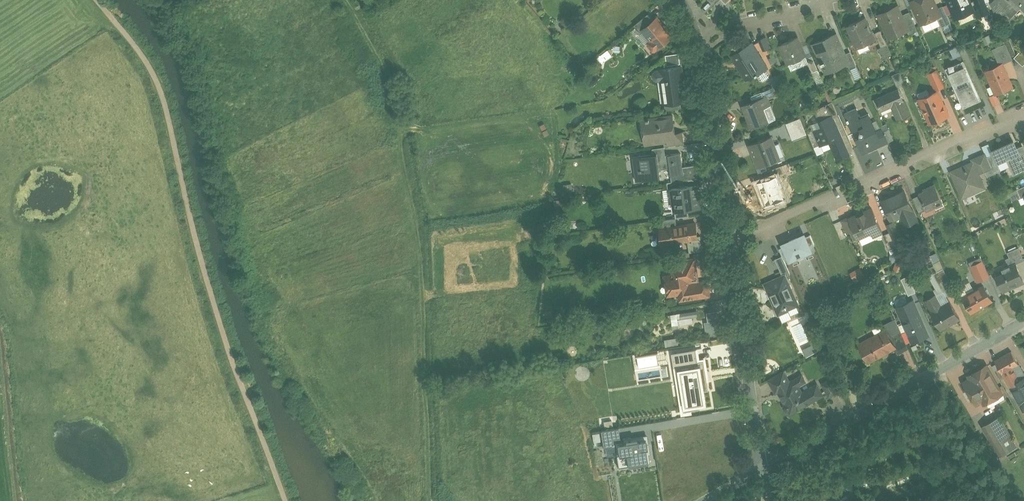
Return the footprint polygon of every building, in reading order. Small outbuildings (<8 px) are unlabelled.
[(912,2),(922,24),(938,18),(940,16),(937,9),(933,0),(916,0),(912,2)] [(956,18),(974,10),(970,0),(948,0),(956,18)] [(976,1),(982,15),(990,12),(984,0),(978,0),(976,1)] [(996,0),(995,0),(991,4),(997,16),(1004,8),(996,0)] [(1004,8),(1012,14),(1020,5),(1023,9),(1023,0),(996,0),(1004,8)] [(944,6),(937,9),(940,16),(938,18),(942,28),(952,23),(944,6)] [(898,7),(879,15),(888,35),(896,32),(897,34),(907,29),(907,31),(908,31),(902,16),(898,7)] [(910,12),(902,16),(908,31),(907,31),(909,35),(919,31),(910,12)] [(649,13),(635,25),(641,32),(644,30),(644,29),(654,20),(649,13)] [(673,36),(658,17),(654,20),(644,29),(644,30),(653,41),(650,43),(649,44),(654,50),(655,50),(673,36)] [(866,18),(848,26),(857,48),(876,40),(872,31),(866,18)] [(889,45),(882,31),(876,34),(882,48),(889,45)] [(836,34),(814,44),(823,63),(821,63),(821,65),(823,64),(827,73),(848,64),(849,64),(845,55),(841,47),(842,47),(836,34)] [(766,37),(760,39),(765,50),(771,47),(766,37)] [(798,38),(781,45),(789,63),(806,55),(798,38)] [(753,42),(733,55),(735,55),(740,62),(741,62),(746,71),(745,71),(746,72),(747,71),(751,77),(748,79),(758,74),(758,75),(769,68),(768,67),(768,68),(753,44),(753,43),(753,42)] [(1005,44),(995,48),(1002,65),(1003,64),(998,55),(1007,50),(1005,44)] [(610,47),(596,57),(600,63),(614,52),(610,47)] [(857,65),(851,52),(845,55),(849,64),(848,64),(850,68),(857,65)] [(679,54),(666,55),(668,66),(681,64),(679,54)] [(813,56),(807,59),(813,73),(820,70),(813,56)] [(981,101),(964,62),(947,69),(964,108),(981,101)] [(1002,65),(987,71),(997,93),(1012,86),(1003,64),(1002,65)] [(681,67),(660,70),(658,70),(656,71),(654,72),(653,74),(653,76),(654,78),(655,80),(657,81),(660,81),(662,81),(665,103),(671,102),(671,103),(681,102),(686,101),(681,67)] [(938,69),(929,73),(936,90),(945,86),(938,69)] [(900,72),(893,75),(898,86),(905,83),(900,72)] [(780,85),(765,90),(768,97),(783,92),(780,85)] [(910,113),(899,89),(876,99),(882,111),(892,106),(898,119),(910,113)] [(938,91),(930,95),(928,100),(922,102),(931,123),(949,115),(938,91)] [(765,97),(745,105),(753,127),(768,122),(763,108),(768,106),(765,97)] [(833,101),(816,110),(822,123),(834,117),(840,115),(833,101)] [(681,102),(671,103),(671,102),(665,103),(666,110),(682,108),(681,102)] [(877,131),(870,114),(862,117),(858,109),(846,114),(851,126),(861,129),(863,133),(861,133),(861,134),(861,135),(860,135),(861,136),(861,137),(862,138),(857,140),(863,154),(889,142),(883,128),(877,131)] [(674,115),(650,119),(650,118),(647,119),(643,120),(643,121),(644,121),(647,141),(646,141),(646,143),(666,140),(677,139),(676,133),(674,116),(674,115)] [(834,117),(822,123),(824,126),(815,129),(822,145),(823,144),(822,141),(830,137),(839,159),(850,154),(834,117)] [(788,122),(773,128),(775,135),(790,130),(788,122)] [(684,132),(676,133),(677,139),(666,140),(667,146),(685,144),(684,132)] [(772,136),(751,144),(760,166),(781,158),(772,136)] [(1015,141),(992,150),(994,154),(998,162),(1002,170),(1011,165),(1015,174),(1023,170),(1023,148),(1023,146),(1018,148),(1015,141)] [(654,154),(634,157),(637,180),(661,177),(660,169),(671,167),(672,176),(684,174),(683,167),(681,153),(666,155),(665,147),(654,148),(654,154)] [(987,157),(986,153),(979,156),(986,171),(992,168),(987,157)] [(998,162),(994,154),(987,157),(992,168),(986,171),(988,176),(1002,170),(998,162)] [(986,171),(979,156),(972,159),(974,162),(979,174),(986,171)] [(974,162),(952,171),(963,197),(985,187),(979,174),(974,162)] [(697,165),(683,167),(684,174),(672,176),(673,182),(684,181),(698,179),(697,165)] [(783,165),(767,171),(770,177),(778,175),(786,172),(783,165)] [(770,177),(759,182),(767,205),(786,198),(786,197),(785,197),(779,182),(780,182),(778,175),(770,177)] [(673,182),(668,183),(669,189),(672,189),(672,188),(685,186),(684,181),(673,182)] [(936,185),(924,189),(925,191),(920,193),(921,195),(927,209),(938,204),(937,202),(942,199),(936,185)] [(700,188),(689,190),(688,186),(685,186),(672,188),(672,189),(674,203),(680,202),(681,209),(681,210),(689,209),(701,207),(699,199),(701,199),(700,188)] [(905,190),(883,200),(892,220),(901,215),(906,225),(918,219),(905,190)] [(1010,200),(1018,198),(1016,190),(1008,192),(1010,200)] [(921,195),(914,198),(920,212),(927,209),(921,195)] [(995,198),(989,201),(997,220),(1003,217),(995,198)] [(872,209),(860,215),(859,214),(851,218),(850,218),(855,229),(853,230),(856,238),(859,237),(860,240),(861,240),(860,236),(872,230),(874,235),(883,231),(873,208),(872,208),(872,209)] [(689,209),(681,210),(681,209),(676,210),(677,218),(690,216),(689,209)] [(850,216),(842,220),(847,233),(853,230),(855,229),(850,218),(851,218),(850,216)] [(677,218),(664,219),(666,228),(678,226),(677,218)] [(895,221),(888,225),(891,231),(895,241),(902,238),(895,221)] [(666,228),(663,228),(665,244),(689,240),(698,239),(698,236),(696,223),(678,226),(666,228)] [(872,230),(860,236),(861,240),(863,243),(876,238),(874,235),(872,230)] [(891,231),(884,234),(890,249),(897,246),(895,241),(891,231)] [(798,237),(790,240),(791,241),(785,244),(786,246),(790,257),(791,259),(797,256),(799,258),(806,255),(805,253),(811,250),(810,248),(806,237),(805,235),(799,238),(798,237)] [(811,235),(806,237),(810,248),(816,245),(811,235)] [(698,239),(689,240),(690,252),(703,250),(701,236),(698,236),(698,239)] [(786,246),(780,249),(785,259),(790,257),(786,246)] [(1008,252),(1010,258),(1015,255),(1018,262),(1018,263),(1023,260),(1023,258),(1019,247),(1008,252)] [(783,256),(776,259),(782,273),(789,269),(783,256)] [(695,259),(673,263),(675,275),(667,277),(668,286),(674,286),(675,292),(683,291),(683,295),(687,295),(687,298),(695,297),(693,283),(698,282),(695,259)] [(984,260),(978,263),(976,260),(971,262),(972,265),(979,281),(991,276),(984,260)] [(1018,262),(1003,269),(1005,273),(997,276),(1003,290),(1023,282),(1016,264),(1018,263),(1018,262)] [(955,292),(944,267),(938,271),(934,273),(950,301),(951,301),(948,296),(955,292)] [(860,270),(850,276),(853,282),(864,277),(860,270)] [(906,275),(899,278),(906,295),(913,292),(906,275)] [(785,276),(768,284),(775,301),(774,301),(780,314),(790,310),(789,308),(790,308),(789,305),(796,301),(785,276)] [(698,282),(693,283),(695,297),(710,294),(708,281),(698,282)] [(984,285),(975,290),(975,289),(963,295),(972,312),(993,300),(984,285)] [(922,303),(917,291),(910,294),(915,306),(922,303)] [(936,294),(927,299),(933,311),(932,312),(942,329),(961,318),(951,301),(950,301),(939,307),(937,303),(939,301),(936,294)] [(668,315),(670,326),(692,322),(691,317),(696,317),(695,310),(668,315)] [(919,310),(902,317),(913,341),(929,334),(919,310)] [(705,323),(707,335),(721,333),(717,311),(707,313),(708,322),(705,323)] [(886,330),(875,336),(873,336),(861,343),(862,345),(861,347),(863,351),(865,351),(870,360),(878,355),(879,356),(888,351),(889,349),(894,346),(895,347),(890,336),(886,330)] [(901,330),(890,336),(895,347),(898,352),(908,346),(901,330)] [(664,346),(677,344),(676,338),(663,340),(664,346)] [(801,348),(804,356),(817,351),(814,344),(801,348)] [(698,349),(673,353),(682,414),(692,413),(692,410),(700,409),(700,405),(708,404),(706,391),(710,390),(708,381),(710,380),(706,358),(700,359),(698,349)] [(1012,351),(996,360),(1003,373),(1019,364),(1012,351)] [(635,367),(655,366),(654,354),(634,356),(635,367)] [(1003,373),(1011,386),(1023,409),(1023,372),(1019,364),(1003,373)] [(987,365),(969,375),(971,378),(965,382),(977,404),(983,400),(985,403),(995,398),(992,392),(1000,388),(987,365)] [(784,372),(770,380),(777,391),(779,390),(791,383),(790,382),(784,372)] [(832,379),(824,383),(831,395),(838,390),(832,379)] [(791,383),(779,390),(786,403),(785,405),(785,407),(786,409),(788,410),(791,410),(798,406),(800,408),(823,394),(818,385),(803,393),(795,380),(790,382),(791,383)] [(1017,447),(1001,417),(988,424),(1005,454),(1017,447)] [(621,441),(620,438),(619,427),(601,430),(603,447),(616,445),(615,442),(621,441)] [(647,434),(620,438),(621,441),(615,442),(616,445),(619,467),(650,462),(648,453),(650,453),(647,434)]
